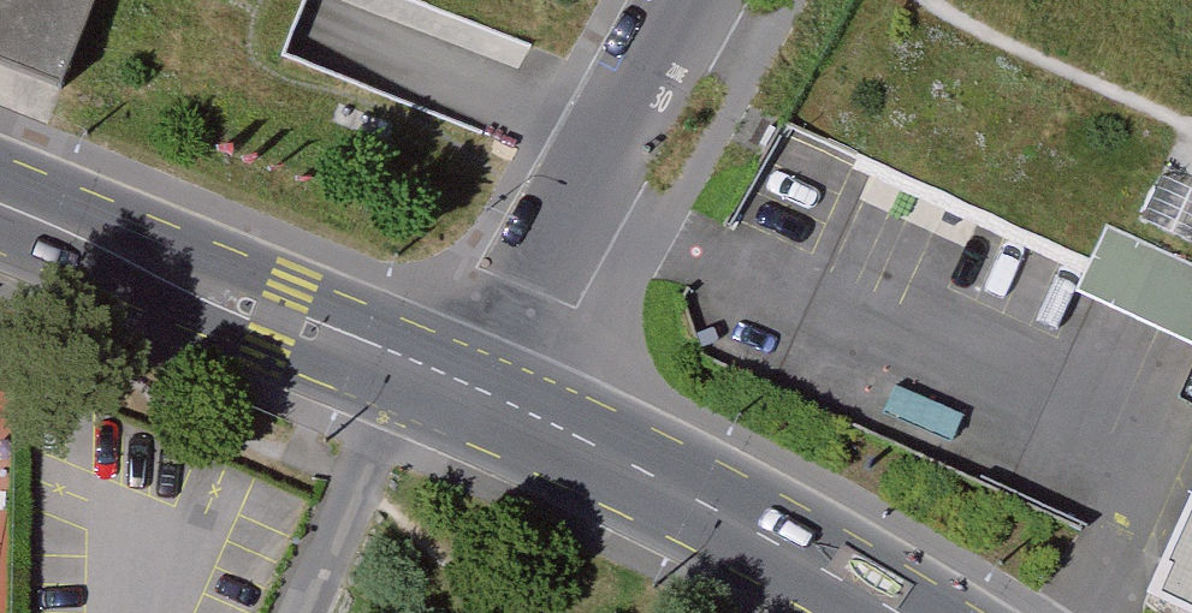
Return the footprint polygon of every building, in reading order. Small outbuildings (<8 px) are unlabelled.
[(70,94),(108,0),(0,0),(0,66),(70,94)] [(556,12),(561,0),(524,0),(556,12)] [(1166,263),(1137,319),(1191,347),(1191,276),(1166,263)] [(1140,607),(1153,612),(1191,612),(1191,494),(1140,607)]
